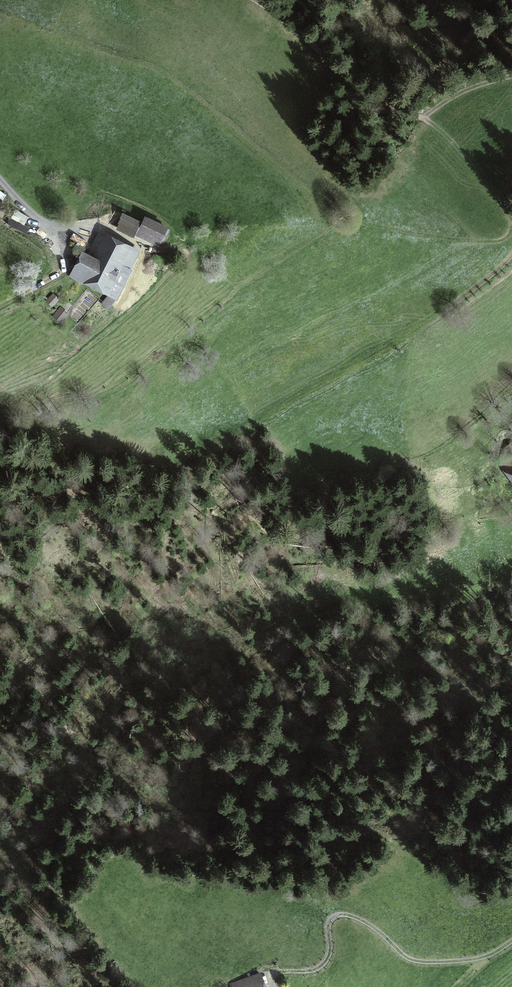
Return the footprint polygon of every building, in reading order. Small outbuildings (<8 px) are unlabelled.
[(27,217),(17,212),(15,217),(24,222),(27,217)] [(165,227),(143,218),(138,229),(160,239),(165,227)] [(118,294),(137,251),(97,234),(87,256),(82,254),(70,281),(83,287),(85,280),(118,294)] [(505,446),(496,459),(503,469),(508,465),(511,472),(511,441),(505,446)] [(230,986),(263,986),(258,975),(230,986)]
